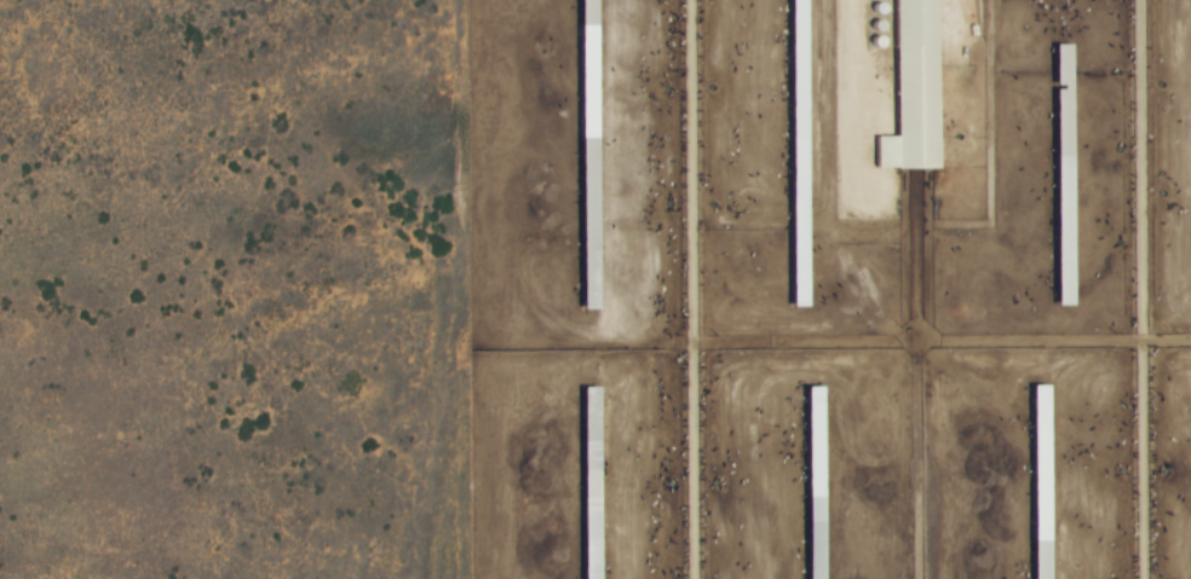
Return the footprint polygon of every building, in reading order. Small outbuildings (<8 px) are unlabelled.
[(943,0),(900,0),(900,138),(877,138),(877,170),(943,170),(943,0)] [(1040,387),(1039,479),(1054,479),(1054,387),(1040,387)]
